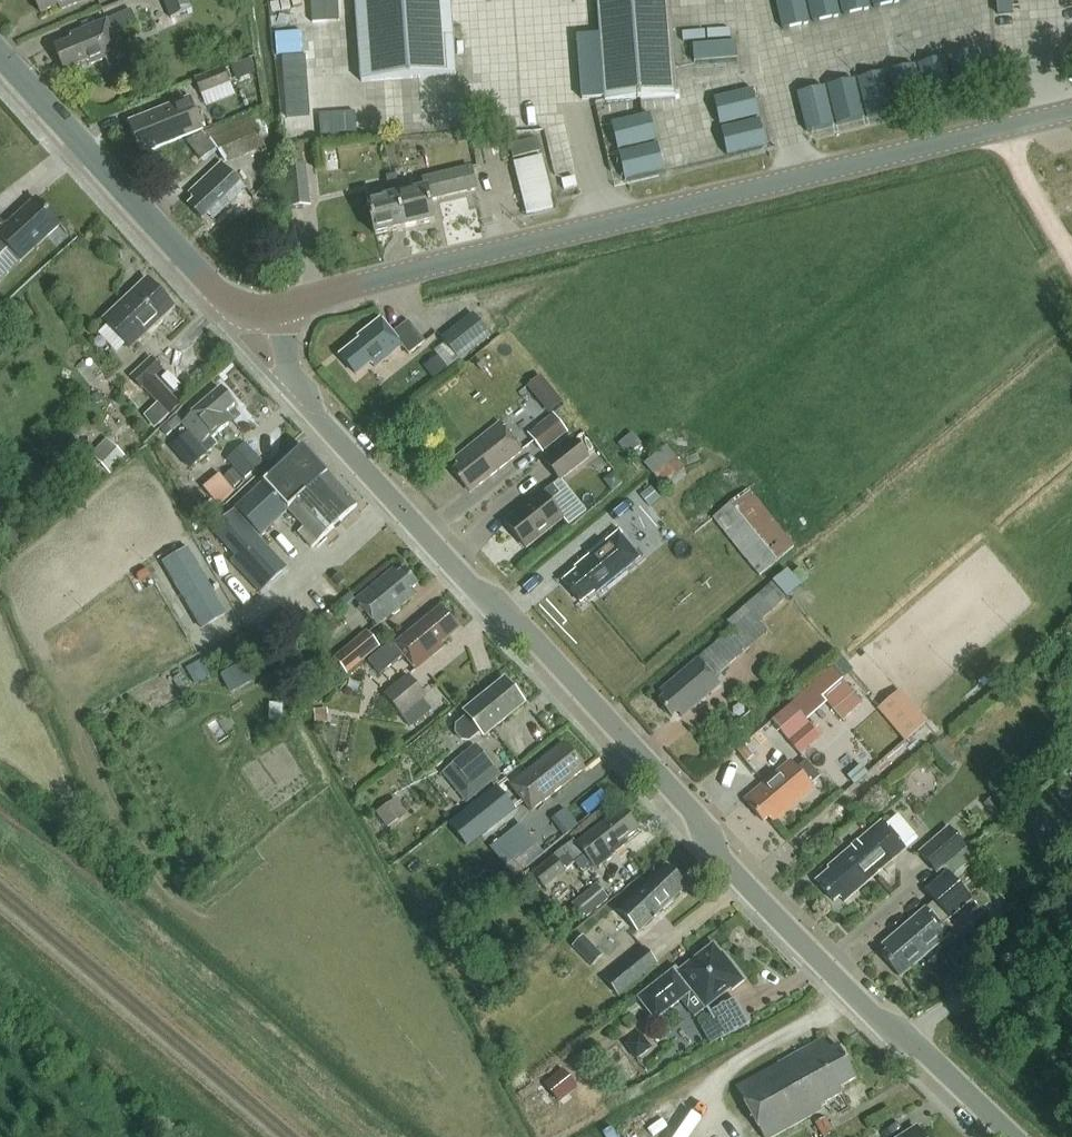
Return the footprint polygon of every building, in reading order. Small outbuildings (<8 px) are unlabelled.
[(41,14),(60,6),(62,11),(89,0),(35,0),(41,14)] [(191,9),(187,0),(164,0),(171,17),(191,9)] [(360,83),(455,76),(449,0),(355,0),(360,83)] [(581,30),(595,29),(594,0),(580,0),(581,30)] [(606,101),(674,96),(667,0),(598,0),(606,101)] [(804,0),(775,0),(783,30),(810,24),(804,0)] [(836,0),(807,0),(813,22),(840,16),(836,0)] [(868,0),(839,0),(843,15),(870,9),(868,0)] [(998,15),(1013,13),(1012,0),(997,0),(998,15)] [(123,62),(120,54),(113,36),(136,26),(130,12),(107,22),(106,21),(70,37),(71,40),(54,48),(64,71),(88,61),(90,67),(107,60),(110,67),(123,62)] [(694,49),(695,66),(739,63),(737,46),(694,49)] [(944,59),(919,65),(928,103),(953,97),(944,59)] [(888,72),(897,111),(925,104),(915,65),(888,72)] [(194,80),(200,95),(231,83),(225,67),(194,80)] [(858,79),(867,118),(894,111),(885,73),(858,79)] [(827,86),(837,125),(864,118),(854,80),(827,86)] [(834,126),(824,87),(797,94),(806,133),(834,126)] [(752,89),(714,99),(721,126),(759,117),(752,89)] [(142,154),(204,129),(191,97),(129,123),(142,154)] [(262,147),(250,115),(205,132),(186,141),(202,162),(216,150),(226,165),(258,151),(266,188),(259,194),(267,203),(275,196),(272,192),(275,189),(268,146),(262,147)] [(650,115),(611,124),(618,151),(656,141),(650,115)] [(759,120),(721,129),(727,156),(766,147),(759,120)] [(469,133),(456,134),(457,143),(470,142),(469,133)] [(509,146),(513,160),(540,153),(536,139),(509,146)] [(479,142),(472,143),(477,167),(484,165),(479,142)] [(657,144),(618,154),(625,181),(664,171),(657,144)] [(542,156),(514,163),(526,214),(553,208),(550,195),(552,195),(542,156)] [(215,219),(247,187),(223,162),(191,194),(197,200),(191,206),(204,218),(209,213),(215,219)] [(308,207),(303,166),(283,168),(287,209),(308,207)] [(472,168),(465,170),(424,179),(426,187),(401,193),(396,171),(386,173),(391,196),(367,202),(376,236),(435,222),(429,200),(477,189),(472,168)] [(1062,179),(1066,207),(1071,206),(1071,178),(1062,179)] [(60,227),(37,201),(0,234),(0,258),(10,249),(21,262),(60,227)] [(131,347),(173,307),(147,280),(106,321),(131,347)] [(404,317),(400,312),(384,324),(401,347),(409,355),(436,333),(416,307),(404,317)] [(473,314),(442,339),(460,362),(491,337),(473,314)] [(375,369),(401,347),(384,324),(381,320),(357,340),(359,341),(341,356),(357,375),(371,364),(375,369)] [(151,357),(130,377),(142,390),(144,389),(158,404),(169,416),(170,416),(181,405),(155,378),(164,370),(151,357)] [(438,357),(424,367),(434,380),(447,370),(447,369),(438,357)] [(541,376),(527,388),(537,400),(551,388),(541,376)] [(227,412),(235,404),(221,388),(183,423),(190,431),(169,450),(188,471),(218,444),(214,439),(230,425),(226,421),(231,416),(227,412)] [(158,404),(148,413),(158,427),(170,416),(169,416),(158,404)] [(552,414),(528,433),(542,452),(567,433),(552,414)] [(477,487),(522,450),(499,422),(453,460),(458,465),(452,470),(464,485),(470,480),(477,487)] [(168,426),(162,431),(168,437),(173,432),(168,426)] [(633,435),(620,448),(630,459),(643,447),(633,435)] [(107,439),(91,455),(111,474),(126,458),(107,439)] [(559,479),(587,457),(573,439),(545,461),(559,479)] [(262,463),(246,444),(227,460),(244,479),(262,463)] [(664,445),(642,464),(662,488),(698,458),(691,450),(678,461),(664,445)] [(304,447),(237,510),(262,537),(290,511),(305,528),(298,534),(313,550),(320,543),(359,506),(304,447)] [(233,470),(224,478),(234,489),(242,481),(233,470)] [(504,521),(525,547),(562,518),(549,501),(559,493),(552,484),(541,492),(504,521)] [(651,488),(641,496),(649,507),(659,498),(651,488)] [(759,577),(795,547),(748,489),(712,519),(759,577)] [(260,594),(288,569),(234,511),(212,532),(235,557),(230,562),(260,594)] [(595,593),(596,595),(641,558),(620,532),(575,569),(577,571),(563,583),(581,604),(595,593)] [(203,626),(227,613),(191,547),(167,561),(203,626)] [(414,590),(420,585),(405,568),(399,573),(394,568),(356,602),(380,629),(418,595),(414,590)] [(800,568),(792,575),(801,586),(809,579),(800,568)] [(350,594),(340,602),(345,608),(355,600),(350,594)] [(758,595),(745,607),(759,623),(772,612),(758,595)] [(441,643),(459,628),(441,607),(397,646),(404,654),(417,669),(444,646),(441,643)] [(326,615),(318,621),(318,625),(327,637),(340,627),(331,616),(326,615)] [(666,697),(661,701),(673,715),(678,711),(682,716),(721,683),(715,677),(749,648),(733,629),(699,658),(700,659),(661,692),(666,697)] [(364,632),(330,660),(343,675),(377,648),(364,632)] [(392,640),(367,662),(379,676),(404,654),(397,646),(392,640)] [(251,659),(230,670),(240,688),(261,677),(251,659)] [(843,660),(833,668),(841,679),(842,680),(853,671),(843,660)] [(833,668),(791,703),(800,714),(821,696),(828,703),(842,720),(862,703),(842,680),(841,679),(833,668)] [(382,695),(409,728),(430,711),(422,700),(425,697),(407,675),(382,695)] [(485,736),(525,702),(506,679),(465,712),(469,716),(460,723),(459,730),(464,735),(470,736),(479,728),(485,736)] [(927,723),(899,690),(877,709),(905,741),(927,723)] [(788,706),(770,721),(778,729),(798,754),(817,738),(819,737),(806,721),(800,714),(791,703),(788,706)] [(270,704),(269,722),(282,722),(283,705),(270,704)] [(328,710),(315,711),(316,724),(329,724),(328,710)] [(475,744),(452,764),(477,795),(501,775),(475,744)] [(533,811),(584,769),(564,744),(513,787),(533,811)] [(747,744),(741,749),(749,759),(756,754),(747,744)] [(752,803),(748,807),(763,824),(767,821),(769,818),(774,824),(777,821),(814,788),(811,785),(820,777),(808,763),(806,761),(797,769),(791,762),(754,794),(758,798),(752,803)] [(861,766),(847,777),(854,785),(868,774),(861,766)] [(481,834),(512,808),(497,789),(465,815),(481,834)] [(992,799),(984,806),(994,817),(1002,810),(992,799)] [(390,803),(376,813),(387,829),(401,819),(390,803)] [(571,807),(558,813),(567,831),(580,825),(571,807)] [(624,842),(640,829),(623,808),(579,844),(576,841),(556,857),(534,874),(545,888),(568,871),(575,865),(587,855),(595,866),(597,869),(627,845),(624,842)] [(884,819),(853,846),(830,867),(832,870),(825,876),(828,879),(822,884),(836,900),(842,894),(846,899),(907,844),(884,819)] [(492,844),(509,867),(541,844),(524,821),(492,844)] [(948,827),(918,853),(937,874),(967,848),(948,827)] [(969,848),(945,869),(947,872),(955,881),(979,860),(969,848)] [(587,855),(575,865),(583,875),(595,866),(587,855)] [(667,863),(617,911),(639,934),(688,886),(667,863)] [(934,903),(928,908),(927,907),(887,943),(892,949),(886,954),(899,969),(905,964),(909,969),(950,933),(943,926),(972,901),(955,881),(947,872),(924,892),(934,903)] [(596,885),(571,905),(583,920),(608,901),(596,885)] [(584,935),(572,946),(591,967),(603,956),(584,935)] [(445,939),(438,952),(450,958),(457,945),(445,939)] [(658,1019),(671,1009),(683,999),(695,1015),(706,1006),(707,1008),(732,988),(734,990),(746,981),(735,967),(733,968),(715,946),(682,972),(679,968),(654,987),(641,998),(658,1019)] [(643,947),(603,979),(617,996),(656,964),(643,947)] [(749,1024),(734,999),(710,1013),(715,1022),(724,1038),(725,1039),(749,1024)] [(711,1046),(724,1038),(715,1022),(701,1030),(711,1046)] [(652,1048),(641,1034),(626,1046),(637,1061),(652,1048)] [(735,1087),(762,1136),(772,1136),(821,1110),(819,1106),(842,1094),(839,1089),(855,1079),(838,1046),(829,1050),(823,1039),(735,1087)] [(547,1081),(544,1084),(551,1093),(558,1102),(576,1088),(574,1085),(562,1069),(547,1081)] [(815,1125),(822,1136),(828,1136),(834,1134),(826,1119),(815,1125)] [(916,1129),(902,1136),(921,1136),(916,1129)]
